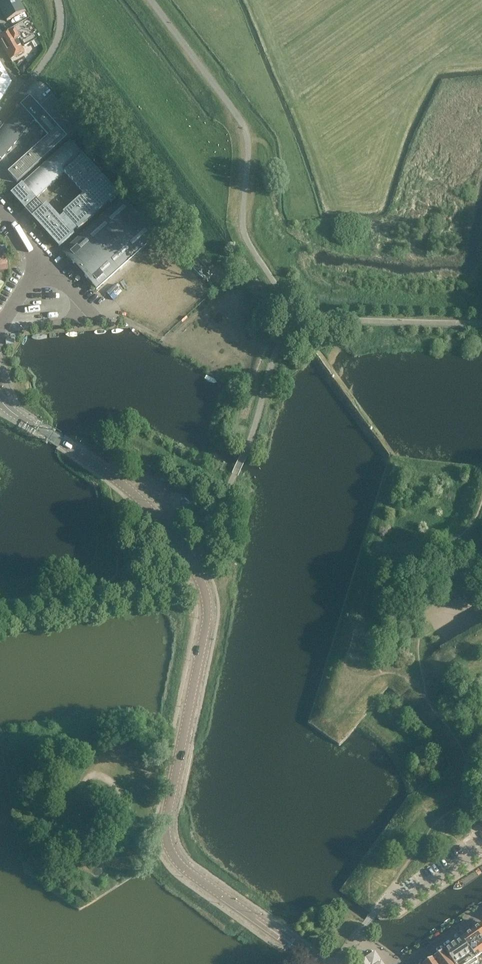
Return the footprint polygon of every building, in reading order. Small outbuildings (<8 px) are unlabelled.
[(10,25),(28,15),(20,0),(0,0),(0,6),(10,25)] [(11,59),(24,51),(18,40),(20,38),(14,29),(0,37),(0,40),(11,59)] [(11,84),(0,66),(0,103),(11,84)] [(49,92),(36,104),(66,138),(80,126),(49,92)] [(19,106),(0,129),(0,157),(2,159),(34,121),(36,118),(50,134),(7,173),(16,183),(59,144),(66,138),(29,97),(19,106)] [(74,233),(73,232),(77,228),(78,230),(118,193),(70,140),(22,184),(22,183),(11,194),(25,208),(32,217),(59,246),(74,233)] [(122,198),(63,252),(97,288),(100,286),(107,293),(117,283),(161,330),(205,290),(163,243),(155,236),(156,235),(122,198)] [(116,306),(119,311),(129,304),(126,299),(116,306)] [(441,658),(443,664),(448,669),(462,664),(481,652),(481,627),(448,647),(446,649),(443,654),(441,658)] [(477,957),(481,953),(481,924),(461,938),(475,958),(477,957)] [(475,958),(461,938),(443,951),(453,963),(480,963),(475,958)] [(434,956),(439,963),(453,963),(443,951),(443,950),(434,956)]
